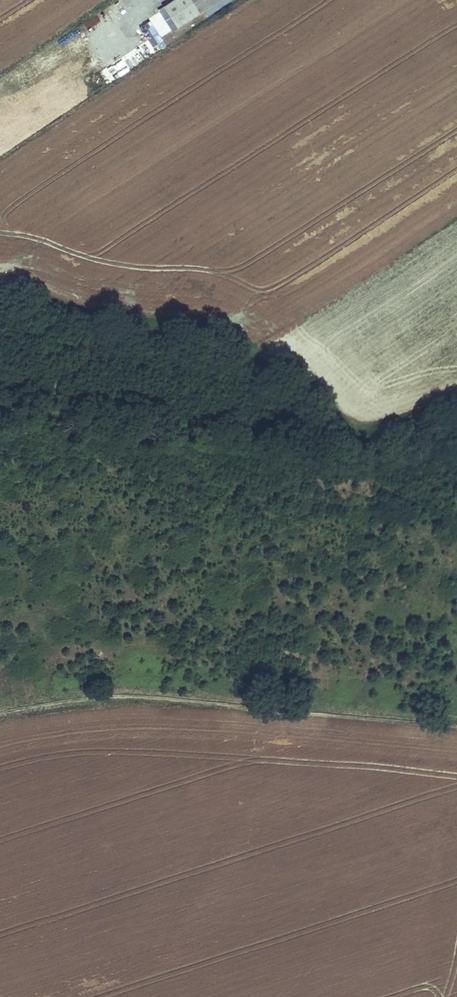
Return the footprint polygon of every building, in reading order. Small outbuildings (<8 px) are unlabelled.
[(220,0),(190,0),(192,3),(198,14),(199,14),(220,0)] [(198,14),(192,3),(191,4),(187,6),(187,7),(194,17),(195,17),(199,14),(198,14)] [(178,46),(188,30),(181,26),(171,42),(178,46)]
